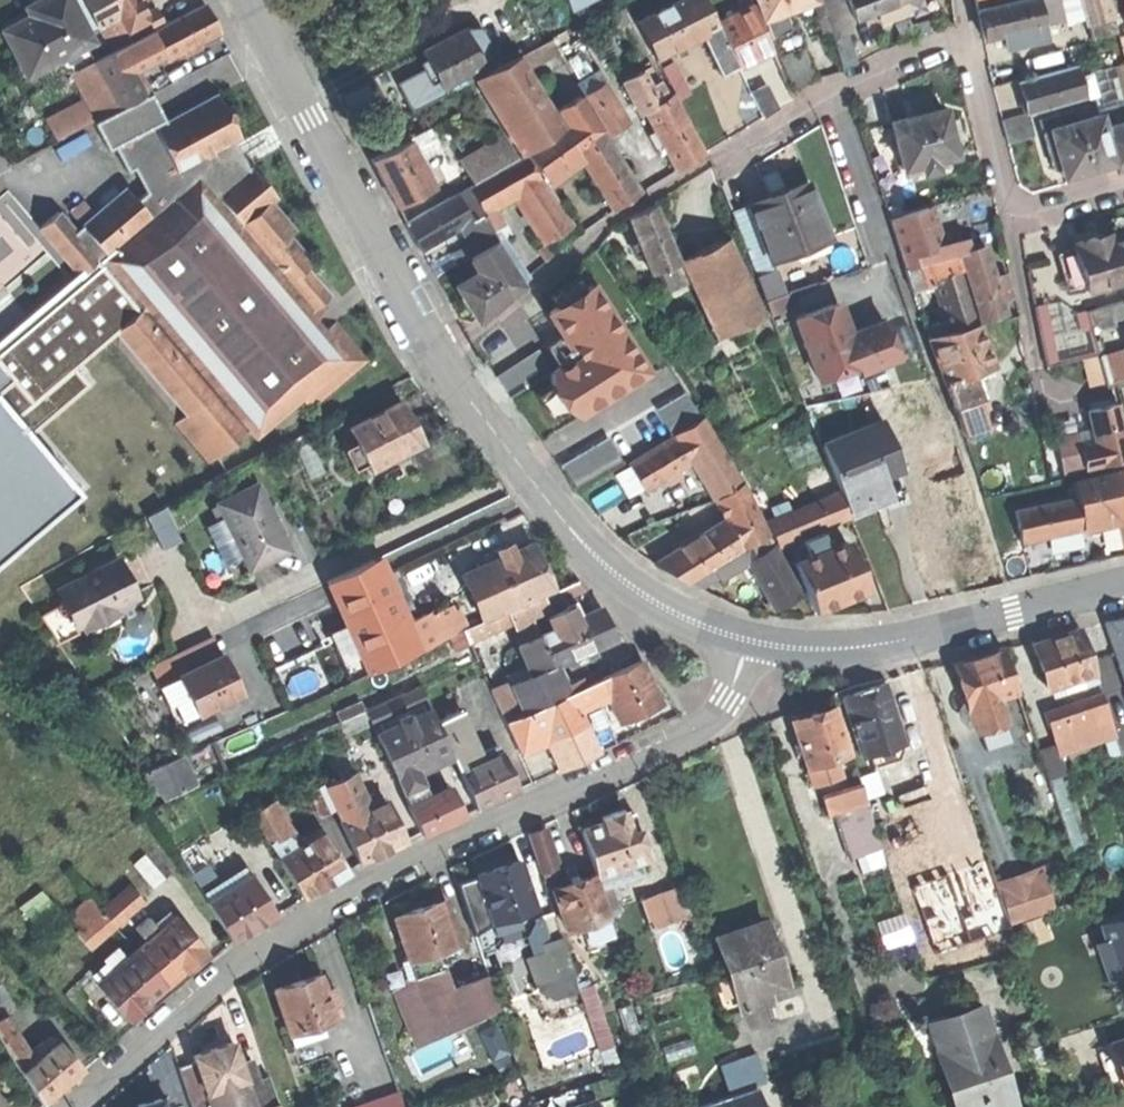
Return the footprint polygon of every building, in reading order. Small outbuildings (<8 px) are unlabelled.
[(5,29),(28,76),(93,42),(71,0),(43,0),(27,9),(30,15),(5,29)] [(100,26),(118,17),(115,13),(108,0),(84,0),(98,27),(100,26)] [(115,13),(117,12),(139,1),(139,0),(108,0),(115,13)] [(706,0),(675,0),(664,6),(684,44),(701,35),(719,26),(714,15),(706,0)] [(714,15),(719,26),(739,66),(740,68),(755,61),(757,64),(766,60),(776,55),(763,26),(753,0),(747,0),(714,15)] [(761,14),(787,5),(800,0),(755,0),(761,14)] [(839,14),(850,10),(846,0),(834,0),(839,14)] [(850,10),(854,20),(905,0),(846,0),(850,10)] [(978,9),(981,24),(984,38),(1002,34),(1044,24),(1043,18),(1039,0),(1018,0),(978,9)] [(1054,16),(1051,0),(1039,0),(1043,18),(1054,16)] [(1089,38),(1118,32),(1110,0),(1081,0),(1089,38)] [(117,12),(124,26),(146,14),(139,1),(117,12)] [(163,52),(168,61),(220,33),(213,20),(205,4),(164,26),(152,31),(163,52)] [(787,5),(761,14),(765,25),(770,37),(795,26),(787,5)] [(664,6),(637,20),(656,58),(677,47),(684,44),(664,6)] [(123,27),(131,43),(152,31),(164,26),(155,10),(146,14),(124,26),(123,27)] [(100,26),(113,52),(131,43),(123,27),(118,17),(100,26)] [(931,17),(912,23),(916,35),(935,29),(931,17)] [(1002,34),(1005,49),(1048,39),(1044,24),(1002,34)] [(701,35),(722,75),(739,66),(719,26),(701,35)] [(770,37),(792,88),(806,82),(818,77),(795,26),(770,37)] [(423,51),(430,64),(435,74),(442,86),(483,65),(476,52),(470,40),(464,29),(423,51)] [(163,52),(152,31),(131,43),(113,52),(94,62),(105,83),(133,68),(163,52)] [(847,33),(833,37),(842,67),(855,63),(847,33)] [(480,35),(470,40),(476,52),(486,47),(480,35)] [(519,54),(486,74),(520,130),(531,150),(564,131),(519,54)] [(94,62),(74,73),(99,122),(120,111),(105,83),(94,62)] [(435,74),(430,64),(423,68),(425,72),(428,78),(435,74)] [(1076,65),(1019,80),(1028,113),(1097,94),(1091,72),(1079,75),(1076,65)] [(120,111),(148,96),(133,68),(105,83),(120,111)] [(644,71),(624,82),(642,114),(646,112),(677,169),(691,161),(706,153),(674,93),(669,96),(661,81),(652,86),(644,71)] [(605,83),(584,96),(608,135),(629,122),(605,83)] [(768,84),(752,92),(764,117),(780,109),(768,84)] [(99,122),(95,124),(109,151),(115,148),(128,173),(134,170),(149,193),(139,202),(127,189),(78,232),(59,210),(39,227),(79,276),(95,262),(137,312),(115,330),(186,414),(175,423),(209,464),(252,428),(256,432),(300,396),(312,411),(372,360),(339,321),(324,333),(315,321),(329,310),(323,302),(330,296),(306,268),(312,263),(288,235),(296,230),(272,201),(276,198),(252,169),(249,170),(232,142),(239,138),(216,93),(164,120),(152,94),(148,96),(120,111),(99,122)] [(904,99),(909,117),(933,111),(928,93),(904,99)] [(581,96),(557,111),(568,127),(564,131),(531,150),(528,153),(542,175),(577,153),(580,158),(609,139),(581,96)] [(1118,124),(1123,123),(1123,100),(1112,104),(1114,111),(1118,124)] [(909,117),(891,121),(903,168),(921,164),(923,173),(939,169),(936,160),(956,155),(950,132),(944,108),(933,111),(909,117)] [(1050,117),(1053,128),(1076,121),(1073,111),(1050,117)] [(1105,128),(1118,124),(1114,111),(1101,115),(1105,128)] [(1028,113),(1002,119),(1008,142),(1033,135),(1028,113)] [(1053,128),(1043,130),(1049,151),(1055,150),(1059,167),(1062,176),(1090,168),(1109,163),(1114,162),(1110,148),(1105,128),(1101,115),(1076,121),(1053,128)] [(1043,130),(1053,128),(1050,117),(1041,120),(1043,130)] [(1118,124),(1105,128),(1110,148),(1123,144),(1123,123),(1118,124)] [(440,149),(429,129),(409,139),(420,160),(440,149)] [(531,150),(520,130),(506,138),(518,157),(531,150)] [(505,136),(448,168),(460,190),(518,157),(506,138),(505,136)] [(409,139),(373,159),(387,184),(399,207),(435,187),(420,160),(409,139)] [(580,158),(613,210),(629,200),(642,192),(609,139),(580,158)] [(1123,165),(1123,144),(1110,148),(1114,162),(1115,168),(1123,165)] [(1054,169),(1059,167),(1055,150),(1049,151),(1054,169)] [(540,177),(526,156),(470,188),(485,214),(494,207),(511,196),(540,177)] [(1110,167),(1109,163),(1090,168),(1091,172),(1101,169),(1110,167)] [(903,168),(898,169),(901,179),(923,173),(921,164),(903,168)] [(511,196),(544,244),(558,236),(573,227),(540,177),(511,196)] [(777,193),(749,204),(770,260),(772,260),(828,239),(808,182),(777,193)] [(470,188),(458,195),(473,221),(485,214),(470,188)] [(458,195),(408,224),(416,238),(423,250),(465,226),(473,221),(458,195)] [(776,270),(772,260),(770,260),(749,204),(732,210),(756,277),(776,270)] [(640,212),(629,217),(651,273),(679,262),(678,261),(673,249),(656,206),(640,212)] [(492,227),(502,222),(494,207),(485,214),(492,227)] [(1121,252),(1110,213),(1071,224),(1079,254),(1080,257),(1090,293),(1094,309),(1089,310),(1093,325),(1123,316),(1123,265),(1121,252)] [(473,221),(465,226),(478,251),(492,243),(496,240),(492,227),(485,214),(473,221)] [(947,224),(929,230),(932,241),(951,235),(947,224)] [(1058,260),(1079,254),(1071,224),(1050,229),(1058,260)] [(932,241),(937,260),(956,254),(951,235),(932,241)] [(702,250),(696,238),(673,249),(678,261),(693,253),(702,250)] [(763,317),(726,238),(702,250),(693,253),(730,332),(763,317)] [(506,294),(518,284),(507,267),(492,243),(478,251),(470,256),(479,272),(498,301),(506,294)] [(967,270),(991,263),(987,246),(963,253),(967,270)] [(679,262),(715,339),(730,332),(693,253),(678,261),(679,262)] [(964,268),(960,253),(956,254),(937,260),(918,265),(919,267),(923,280),(934,277),(962,269),(964,268)] [(450,256),(432,266),(438,275),(460,262),(456,256),(450,256)] [(1080,257),(1054,263),(1064,300),(1090,293),(1080,257)] [(115,330),(137,312),(95,262),(79,276),(0,341),(0,555),(74,493),(25,435),(11,419),(71,368),(115,330)] [(507,267),(518,284),(526,278),(516,262),(507,267)] [(995,277),(991,263),(967,270),(981,319),(1006,313),(1003,305),(1001,297),(995,277)] [(919,267),(908,270),(913,286),(923,283),(923,280),(919,267)] [(942,303),(950,331),(978,323),(962,269),(934,277),(942,303)] [(784,294),(776,270),(756,277),(765,301),(784,294)] [(479,272),(458,286),(476,319),(498,301),(479,272)] [(1006,274),(995,277),(1001,297),(1006,296),(1012,294),(1009,285),(1006,274)] [(567,365),(554,374),(580,414),(647,370),(591,285),(550,312),(565,335),(580,357),(567,365)] [(846,296),(796,311),(817,380),(864,366),(866,372),(908,359),(894,315),(855,327),(846,296)] [(1058,361),(1052,302),(1040,303),(1046,362),(1058,361)] [(950,331),(930,336),(937,357),(987,345),(983,336),(978,323),(950,331)] [(559,354),(567,365),(580,357),(565,335),(552,343),(559,354)] [(937,357),(947,381),(976,371),(995,365),(987,345),(937,357)] [(85,384),(71,368),(11,419),(25,435),(85,384)] [(947,381),(956,406),(980,398),(981,403),(987,401),(976,371),(947,381)] [(580,414),(554,374),(554,385),(557,397),(568,408),(580,414)] [(931,380),(893,388),(901,425),(923,420),(939,417),(931,380)] [(956,406),(968,443),(992,436),(981,403),(980,398),(956,406)] [(402,401),(350,428),(358,444),(345,451),(355,469),(367,462),(371,470),(424,443),(413,423),(402,401)] [(1090,409),(1094,429),(1097,441),(1083,444),(1081,445),(1086,467),(1123,458),(1123,424),(1119,402),(1090,409)] [(697,404),(684,412),(691,424),(704,416),(697,404)] [(960,445),(949,414),(939,417),(923,420),(933,454),(960,445)] [(691,424),(683,429),(684,431),(704,463),(723,451),(725,450),(704,416),(691,424)] [(885,419),(821,444),(841,493),(848,510),(874,499),(889,493),(881,475),(904,466),(885,419)] [(1086,431),(1073,434),(1082,438),(1083,444),(1097,441),(1094,429),(1086,431)] [(704,463),(684,431),(678,434),(694,461),(697,467),(704,463)] [(678,434),(630,463),(639,479),(646,490),(694,461),(678,434)] [(1065,472),(1086,467),(1081,445),(1083,444),(1082,438),(1073,434),(1057,438),(1065,472)] [(933,454),(927,456),(949,525),(968,519),(982,514),(960,445),(933,454)] [(697,467),(717,499),(743,483),(723,451),(704,463),(697,467)] [(1072,480),(1076,498),(1081,518),(1117,510),(1123,509),(1123,469),(1072,480)] [(743,483),(717,499),(728,518),(725,520),(741,549),(768,533),(768,532),(743,483)] [(257,486),(220,504),(252,569),(270,561),(289,552),(257,486)] [(841,493),(767,523),(779,544),(850,515),(848,510),(841,493)] [(507,495),(488,505),(494,517),(515,507),(507,495)] [(1076,498),(1017,511),(1023,540),(1054,533),(1083,527),(1081,518),(1076,498)] [(168,506),(151,514),(168,546),(185,538),(168,506)] [(725,520),(656,563),(675,573),(691,582),(714,567),(741,549),(725,520)] [(749,560),(774,545),(768,533),(741,549),(749,560)] [(820,534),(804,541),(810,557),(833,548),(831,541),(824,544),(820,534)] [(810,557),(796,563),(815,609),(841,598),(866,587),(847,542),(833,548),(810,557)] [(483,567),(484,571),(494,592),(502,610),(552,588),(543,567),(533,545),(518,551),(506,557),(483,567)] [(506,557),(518,551),(515,545),(503,550),(506,557)] [(762,584),(776,609),(803,594),(774,545),(749,560),(762,584)] [(714,567),(721,578),(749,560),(741,549),(714,567)] [(58,589),(76,625),(83,622),(115,606),(135,596),(118,560),(58,589)] [(373,561),(327,581),(333,595),(379,575),(373,561)] [(494,592),(484,571),(474,575),(484,597),(494,592)] [(351,635),(396,614),(379,575),(333,595),(347,626),(351,635)] [(581,587),(578,580),(542,596),(546,603),(581,587)] [(546,603),(542,596),(508,611),(513,622),(547,607),(546,603)] [(118,613),(115,606),(83,622),(86,628),(106,619),(118,613)] [(553,619),(558,631),(583,620),(578,608),(553,619)] [(437,610),(412,621),(423,646),(448,635),(437,610)] [(508,611),(464,630),(469,642),(513,622),(508,611)] [(558,631),(544,637),(557,668),(559,667),(573,661),(595,651),(619,641),(611,624),(606,611),(583,620),(558,631)] [(368,673),(413,653),(412,651),(401,626),(396,614),(351,635),(368,673)] [(1107,622),(1123,674),(1123,616),(1121,618),(1107,622)] [(412,621),(401,626),(412,651),(423,646),(412,621)] [(349,681),(368,673),(351,635),(347,626),(328,634),(349,681)] [(1056,637),(1034,644),(1048,686),(1064,681),(1081,675),(1096,670),(1082,628),(1056,637)] [(519,637),(522,643),(527,641),(528,644),(537,640),(533,631),(519,637)] [(528,644),(541,675),(545,673),(557,668),(544,637),(537,640),(528,644)] [(522,643),(537,677),(541,675),(528,644),(527,641),(522,643)] [(976,657),(956,664),(970,706),(1000,696),(1018,690),(1005,648),(976,657)] [(598,657),(595,651),(573,661),(576,667),(598,657)] [(178,678),(158,687),(168,707),(173,705),(182,722),(196,715),(197,717),(242,696),(223,654),(203,664),(177,676),(178,678)] [(606,681),(623,721),(641,713),(663,703),(646,663),(606,681)] [(557,668),(545,673),(557,702),(571,696),(559,667),(557,668)] [(529,714),(536,711),(549,705),(557,702),(545,673),(541,675),(537,677),(517,685),(529,714)] [(586,682),(588,688),(597,684),(606,681),(603,675),(586,682)] [(1084,684),(1081,675),(1064,681),(1067,689),(1084,684)] [(614,725),(623,721),(606,681),(597,684),(601,694),(614,725)] [(870,689),(860,692),(879,750),(906,741),(887,683),(870,689)] [(579,704),(601,694),(597,684),(588,688),(575,694),(579,704)] [(508,723),(529,714),(517,685),(496,694),(508,723)] [(1103,691),(1045,711),(1051,727),(1066,722),(1108,707),(1103,691)] [(864,755),(879,750),(860,692),(845,697),(864,755)] [(584,713),(579,704),(575,694),(571,696),(557,702),(566,721),(584,713)] [(1008,721),(1000,696),(970,706),(978,731),(1008,721)] [(549,705),(559,729),(568,726),(566,721),(557,702),(549,705)] [(536,711),(548,741),(562,735),(559,729),(549,705),(536,711)] [(808,767),(850,752),(835,705),(811,713),(792,719),(808,767)] [(1118,734),(1108,707),(1066,722),(1075,749),(1118,734)] [(343,721),(349,734),(360,729),(359,726),(371,721),(367,711),(343,721)] [(588,711),(584,713),(590,729),(595,727),(588,711)] [(440,722),(445,733),(460,726),(478,765),(504,754),(501,746),(483,755),(463,712),(440,722)] [(590,729),(584,713),(566,721),(568,726),(570,731),(573,737),(590,729)] [(381,742),(390,762),(405,755),(413,772),(454,754),(445,733),(440,722),(437,716),(381,742)] [(1075,749),(1066,722),(1051,727),(1057,744),(1060,754),(1075,749)] [(454,754),(462,772),(478,765),(460,726),(445,733),(454,754)] [(559,729),(562,735),(570,731),(568,726),(559,729)] [(548,741),(561,771),(601,754),(590,729),(573,737),(570,731),(562,735),(548,741)] [(1066,772),(1060,754),(1057,744),(1038,750),(1048,778),(1066,772)] [(462,772),(479,809),(502,798),(520,790),(504,754),(478,765),(462,772)] [(390,762),(405,794),(419,788),(413,772),(405,755),(390,762)] [(146,773),(161,800),(178,791),(163,764),(146,773)] [(337,807),(345,823),(375,809),(358,773),(328,787),(337,807)] [(935,775),(892,789),(898,809),(900,816),(945,801),(937,775),(935,775)] [(835,811),(868,800),(867,797),(862,782),(823,795),(826,802),(829,813),(835,811)] [(322,814),(337,807),(328,787),(313,794),(322,814)] [(405,794),(410,807),(425,800),(419,788),(405,794)] [(410,807),(423,835),(442,826),(464,816),(451,788),(425,800),(410,807)] [(892,789),(867,797),(868,800),(872,811),(874,817),(898,809),(892,789)] [(872,811),(868,800),(835,811),(838,822),(872,811)] [(345,823),(363,863),(382,854),(408,842),(390,802),(375,809),(345,823)] [(253,814),(274,846),(289,836),(269,804),(253,814)] [(585,827),(598,870),(650,854),(637,813),(629,815),(628,809),(614,813),(604,816),(605,822),(585,827)] [(874,817),(872,811),(838,822),(850,857),(883,846),(874,817)] [(532,831),(544,870),(563,864),(550,825),(532,831)] [(282,860),(306,899),(328,885),(350,872),(327,834),(304,847),(282,860)] [(274,846),(282,860),(304,847),(289,836),(274,846)] [(188,865),(207,895),(224,884),(205,854),(188,865)] [(652,860),(650,854),(598,870),(599,875),(602,886),(614,883),(644,874),(641,863),(652,860)] [(136,869),(155,890),(168,879),(149,857),(136,869)] [(500,868),(480,874),(482,880),(492,912),(495,921),(520,913),(539,907),(524,860),(500,868)] [(565,871),(563,864),(544,870),(548,883),(562,879),(560,873),(565,871)] [(1001,881),(1003,886),(1034,876),(1033,871),(1001,881)] [(1000,887),(1012,923),(1055,909),(1043,873),(1034,876),(1003,886),(1000,887)] [(580,881),(559,888),(572,930),(612,917),(609,908),(602,886),(599,875),(580,881)] [(212,905),(236,943),(254,931),(278,916),(254,878),(212,905)] [(486,914),(492,912),(482,880),(476,882),(486,914)] [(620,905),(614,883),(602,886),(609,908),(620,905)] [(663,892),(672,921),(693,914),(684,885),(663,892)] [(134,886),(105,912),(119,928),(148,902),(134,886)] [(52,938),(70,922),(42,890),(24,906),(52,938)] [(654,926),(672,921),(663,892),(645,897),(654,926)] [(398,913),(413,959),(438,951),(459,944),(455,931),(460,930),(455,911),(448,914),(443,899),(420,906),(398,913)] [(70,922),(80,934),(105,912),(94,900),(70,922)] [(80,934),(94,949),(119,928),(105,912),(80,934)] [(886,946),(914,938),(907,912),(879,920),(886,946)] [(525,930),(520,913),(495,921),(500,938),(525,930)] [(559,913),(544,918),(551,940),(533,945),(545,979),(577,969),(559,913)] [(1102,920),(1107,936),(1117,965),(1123,963),(1123,913),(1102,920)] [(138,929),(151,943),(164,932),(151,918),(138,929)] [(151,943),(140,952),(170,986),(189,970),(207,954),(178,920),(164,932),(151,943)] [(741,930),(720,937),(738,996),(767,988),(788,981),(770,921),(741,930)] [(1117,965),(1107,936),(1096,940),(1110,982),(1123,977),(1123,963),(1117,965)] [(108,962),(117,972),(131,961),(121,950),(108,962)] [(442,962),(438,951),(413,959),(416,970),(442,962)] [(170,986),(140,952),(131,961),(117,972),(103,985),(132,1019),(152,1002),(170,986)] [(416,970),(420,981),(426,996),(450,988),(447,965),(443,967),(442,962),(416,970)] [(298,979),(276,987),(290,1031),(308,1025),(337,1015),(333,1003),(324,976),(323,971),(298,979)] [(333,973),(324,976),(333,1003),(342,1000),(333,973)] [(492,975),(465,983),(476,1019),(502,1006),(492,975)] [(420,1046),(425,1043),(416,1015),(431,1008),(426,996),(420,981),(401,988),(420,1046)] [(450,988),(426,996),(431,1008),(443,1035),(476,1019),(465,983),(450,988)] [(6,1016),(20,1007),(5,985),(0,988),(0,1007),(6,1016)] [(599,985),(585,989),(599,1050),(614,1046),(599,985)] [(771,1003),(767,988),(738,996),(743,1012),(771,1003)] [(342,1000),(333,1003),(337,1015),(346,1012),(342,1000)] [(425,1043),(443,1035),(431,1008),(416,1015),(425,1043)] [(942,1020),(951,1049),(940,1053),(958,1106),(1014,1106),(981,1008),(942,1020)] [(23,1068),(36,1058),(6,1016),(0,1021),(0,1035),(23,1068)] [(313,1038),(308,1025),(290,1031),(295,1044),(313,1038)] [(1113,1041),(1119,1060),(1123,1076),(1123,1037),(1113,1041)] [(23,1068),(47,1104),(67,1088),(87,1071),(60,1039),(36,1058),(23,1068)] [(206,1082),(209,1090),(238,1081),(247,1078),(242,1060),(236,1042),(217,1048),(197,1054),(200,1064),(206,1082)] [(253,1057),(242,1060),(247,1078),(259,1074),(253,1057)] [(1123,1084),(1123,1076),(1119,1060),(1105,1064),(1113,1088),(1123,1084)] [(198,1085),(206,1082),(200,1064),(192,1067),(198,1085)] [(261,1082),(259,1074),(247,1078),(238,1081),(240,1088),(261,1082)] [(763,1085),(702,1106),(770,1106),(763,1085)] [(402,1091),(353,1106),(407,1106),(402,1091)] [(138,1106),(151,1106),(163,1103),(161,1096),(137,1104),(138,1106)] [(261,1104),(262,1106),(282,1106),(279,1098),(261,1104)]
